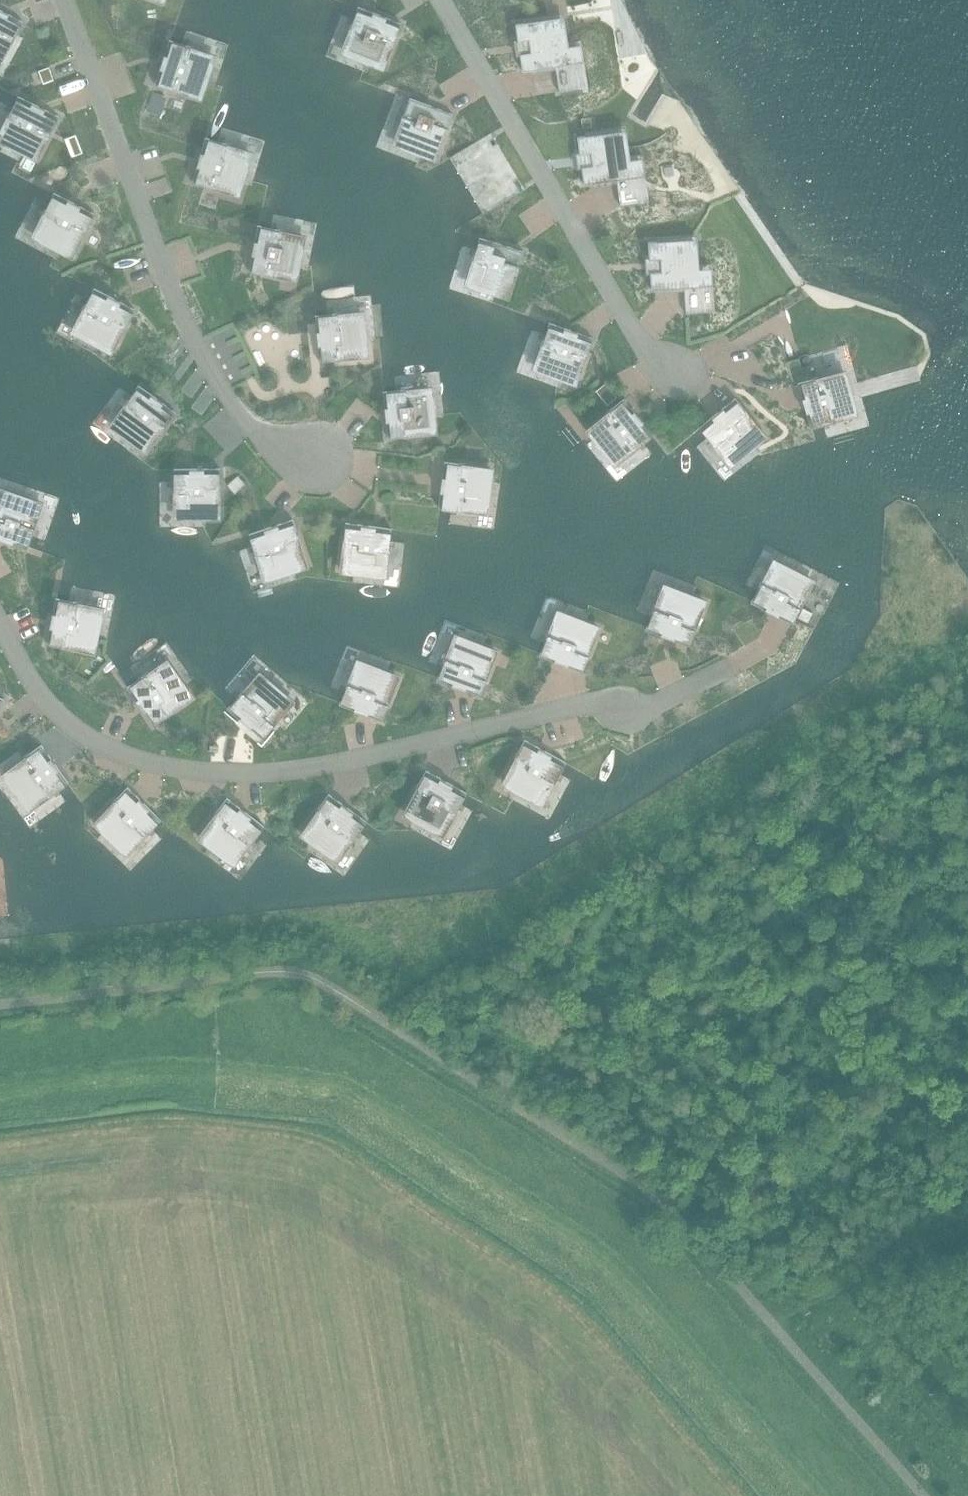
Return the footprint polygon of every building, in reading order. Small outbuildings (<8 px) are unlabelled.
[(384,66),(401,23),(358,6),(353,18),(350,27),(353,28),(351,32),(344,50),(352,53),(384,66)] [(1,62),(23,21),(0,9),(0,62),(1,62)] [(583,61),(580,40),(564,43),(560,17),(515,23),(522,71),(555,66),(583,61)] [(169,39),(155,83),(168,88),(175,91),(176,90),(199,97),(212,57),(193,50),(194,47),(188,45),(181,43),(171,40),(169,39)] [(0,137),(0,138),(7,141),(20,148),(38,157),(49,136),(53,130),(52,129),(59,116),(18,95),(17,96),(13,105),(8,113),(5,118),(9,120),(0,137)] [(448,128),(453,114),(410,97),(403,116),(402,116),(400,122),(404,123),(397,142),(404,144),(436,157),(445,134),(446,135),(448,128)] [(626,156),(622,130),(577,136),(584,184),(616,179),(645,175),(642,154),(626,156)] [(525,190),(491,132),(449,157),(483,214),(525,190)] [(205,137),(192,181),(206,185),(206,186),(213,188),(213,187),(236,194),(249,153),(230,147),(231,144),(225,142),(224,143),(218,141),(207,137),(205,137)] [(44,217),(35,235),(59,247),(73,254),(84,233),(85,233),(88,227),(88,226),(95,213),(53,192),(48,203),(44,210),(41,215),(44,217)] [(257,224),(248,270),(262,273),(270,275),(270,274),(293,279),(302,237),(283,233),(284,229),(277,228),(270,227),(260,225),(257,224)] [(509,246),(502,243),(502,244),(479,237),(478,239),(475,250),(466,277),(485,283),(484,287),(489,289),(490,288),(509,295),(523,251),(509,246)] [(713,285),(711,264),(695,265),(693,238),(648,241),(651,289),(684,287),(713,285)] [(113,350),(124,329),(125,329),(128,322),(135,309),(94,287),(88,298),(84,305),(81,310),(84,312),(75,329),(113,350)] [(334,313),(314,315),(319,361),(334,359),(334,360),(341,359),(365,356),(361,313),(341,315),(341,312),(334,312),(334,313)] [(543,348),(537,366),(577,381),(585,359),(586,359),(588,352),(593,338),(549,322),(548,324),(544,335),(542,341),(540,347),(543,348)] [(811,378),(812,379),(797,383),(810,427),(812,427),(823,423),(830,422),(835,421),(834,417),(853,411),(842,370),(819,377),(818,376),(811,378)] [(163,430),(167,424),(176,412),(138,384),(130,396),(126,401),(126,400),(122,405),(125,408),(113,424),(148,449),(162,430),(163,430)] [(429,389),(409,391),(409,387),(403,388),(396,389),(385,390),(382,391),(387,437),(402,435),(402,436),(409,435),(409,434),(433,431),(429,389)] [(612,407),(606,411),(607,412),(588,427),(615,460),(630,448),(633,451),(637,447),(642,443),(651,436),(653,434),(624,398),(612,407)] [(731,460),(737,455),(764,434),(749,415),(750,414),(745,409),(735,398),(699,427),(708,437),(712,443),(716,448),(719,445),(731,460)] [(466,463),(459,462),(459,463),(444,461),(438,507),(440,507),(450,509),(458,509),(458,510),(464,511),(465,507),(484,509),(485,502),(490,467),(466,464),(466,463)] [(220,485),(220,468),(174,468),(174,479),(174,490),(177,490),(177,515),(207,515),(207,507),(217,507),(217,485),(220,485)] [(39,503),(0,490),(0,539),(27,548),(34,529),(35,529),(37,523),(33,522),(39,503)] [(266,576),(274,573),(307,563),(300,540),(298,533),(297,533),(293,519),(249,533),(253,545),(255,552),(255,553),(256,558),(260,557),(266,576)] [(374,572),(382,573),(385,553),(389,554),(389,548),(390,537),(391,528),(345,522),(344,537),(343,537),(342,544),(343,544),(340,568),(374,572)] [(812,582),(775,562),(765,580),(762,578),(759,583),(760,583),(757,588),(752,598),(750,602),(791,623),(798,610),(799,610),(802,603),(812,582)] [(697,625),(706,602),(674,589),(666,586),(659,605),(655,603),(653,608),(653,609),(651,615),(646,628),(688,645),(694,631),(695,632),(697,625)] [(68,647),(91,651),(98,617),(100,610),(81,606),(81,602),(76,601),(75,601),(69,600),(59,598),(55,597),(46,642),(61,645),(60,646),(68,647)] [(539,655),(582,671),(587,657),(588,658),(591,651),(590,650),(598,628),(566,615),(558,612),(551,631),(548,629),(546,635),(544,642),(540,652),(539,655)] [(436,679),(480,695),(485,681),(486,682),(488,675),(488,674),(496,652),(463,640),(456,637),(449,655),(445,654),(443,659),(444,660),(442,665),(438,676),(436,679)] [(398,677),(359,662),(351,680),(348,679),(346,684),(344,690),(340,700),(339,704),(382,720),(387,706),(388,707),(390,700),(398,677)] [(165,716),(166,716),(172,712),(171,712),(191,698),(171,669),(167,663),(150,674),(148,671),(143,674),(144,675),(139,678),(129,684),(127,686),(153,724),(165,716)] [(292,703),(260,675),(247,690),(244,687),(240,692),(241,692),(235,698),(227,708),(262,738),(272,727),(277,721),(292,703)] [(540,800),(550,783),(553,785),(556,780),(555,779),(559,772),(565,761),(525,739),(517,752),(513,758),(514,759),(503,780),(540,800)] [(68,781),(41,744),(27,754),(29,756),(11,769),(17,777),(11,782),(28,806),(48,792),(50,794),(68,781)] [(404,810),(442,831),(451,814),(454,815),(457,810),(461,802),(467,792),(426,770),(419,783),(418,782),(415,789),(404,810)] [(147,834),(146,833),(161,819),(127,786),(117,797),(112,802),(95,820),(120,844),(126,849),(140,835),(143,838),(147,834)] [(359,830),(366,820),(328,793),(320,805),(319,805),(315,811),(316,812),(302,831),(337,856),(348,840),(351,842),(355,837),(354,837),(359,830)] [(252,842),(251,841),(264,825),(227,797),(218,809),(217,809),(213,815),(214,815),(199,834),(227,855),(233,860),(245,844),(248,847),(252,842)]
